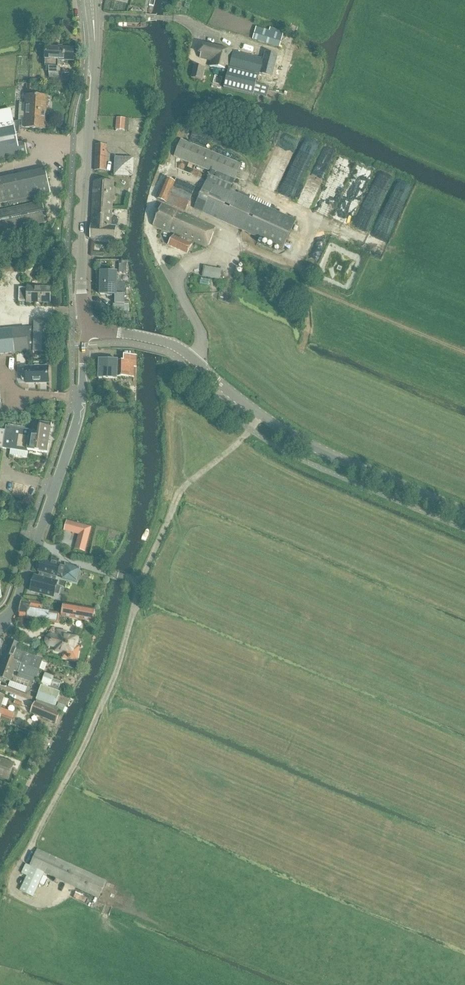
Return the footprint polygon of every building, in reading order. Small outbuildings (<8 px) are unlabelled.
[(256,28),(253,40),(279,49),(284,33),(269,29),(268,32),(256,28)] [(200,43),(198,53),(201,54),(200,58),(211,60),(210,66),(227,71),(228,65),(229,66),(229,69),(259,77),(260,73),(272,77),(277,56),(265,53),(264,60),(233,52),(230,61),(229,61),(232,51),(200,43)] [(73,49),(45,49),(45,67),(49,67),(48,78),(59,78),(60,74),(59,74),(59,67),(57,67),(57,60),(62,60),(73,60),(73,49)] [(202,80),(205,67),(194,65),(191,78),(202,80)] [(228,69),(223,88),(252,96),(253,94),(266,98),(269,87),(256,84),(258,77),(228,69)] [(25,104),(25,111),(45,112),(46,97),(26,96),(25,104)] [(19,156),(26,155),(24,142),(17,144),(15,136),(18,135),(18,128),(20,127),(20,128),(24,128),(44,129),(45,112),(25,111),(24,120),(18,122),(13,123),(11,117),(4,118),(3,111),(0,112),(0,160),(19,156)] [(116,119),(116,130),(124,131),(125,119),(116,119)] [(282,249),(295,220),(230,191),(234,182),(241,165),(180,140),(173,156),(210,171),(206,180),(193,209),(201,212),(243,231),(282,249)] [(105,171),(106,159),(106,146),(95,145),(94,158),(94,171),(105,171)] [(124,157),(123,175),(131,176),(132,175),(133,159),(132,157),(124,157)] [(0,179),(0,204),(6,202),(9,202),(26,198),(49,193),(43,169),(0,179)] [(174,183),(165,179),(156,199),(185,211),(194,187),(175,179),(174,183)] [(101,209),(111,209),(113,182),(93,181),(91,216),(100,216),(101,209)] [(45,222),(41,201),(0,211),(0,232),(45,222)] [(187,217),(161,205),(152,226),(167,233),(168,231),(173,234),(168,245),(187,254),(191,244),(178,238),(179,236),(206,247),(215,228),(197,220),(187,216),(187,217)] [(111,217),(111,209),(101,209),(100,216),(91,216),(90,239),(91,239),(114,241),(115,228),(118,228),(118,217),(111,217)] [(219,280),(221,269),(203,266),(201,276),(219,280)] [(116,289),(124,289),(124,283),(120,283),(120,277),(116,277),(116,273),(100,272),(100,284),(116,284),(116,289)] [(124,305),(124,289),(116,289),(116,284),(100,284),(100,295),(115,295),(115,305),(113,305),(113,312),(128,312),(128,305),(124,305)] [(50,304),(50,287),(26,287),(26,288),(18,288),(18,302),(26,302),(26,303),(50,304)] [(33,327),(25,328),(27,352),(32,352),(33,352),(50,352),(51,322),(33,322),(33,327)] [(27,352),(25,328),(0,330),(0,354),(27,352)] [(99,360),(98,378),(117,379),(117,377),(133,378),(133,367),(136,367),(136,362),(136,355),(123,355),(123,361),(99,360)] [(25,384),(48,383),(47,367),(25,368),(25,384)] [(10,450),(9,455),(26,458),(27,451),(46,453),(50,423),(39,422),(37,431),(14,428),(5,427),(4,431),(0,430),(0,449),(10,450)] [(74,523),(72,531),(82,534),(79,543),(86,545),(91,528),(74,523)] [(42,559),(38,572),(40,572),(55,576),(57,577),(59,577),(59,576),(65,577),(64,579),(78,583),(81,569),(68,566),(67,568),(62,567),(62,565),(58,564),(59,560),(51,558),(50,562),(42,559)] [(34,576),(30,591),(55,598),(56,594),(60,595),(62,588),(58,586),(59,583),(56,582),(57,577),(55,576),(40,572),(39,577),(34,576)] [(47,623),(47,620),(58,622),(59,615),(59,613),(48,612),(49,608),(42,606),(42,603),(21,600),(19,609),(18,618),(47,623)] [(63,604),(60,618),(92,623),(94,610),(63,604)] [(49,636),(46,639),(45,643),(47,647),(55,648),(55,652),(57,653),(58,654),(61,655),(62,654),(64,654),(63,659),(68,660),(67,661),(70,662),(70,660),(75,661),(77,650),(74,649),(76,639),(73,639),(73,637),(70,637),(69,638),(56,635),(56,638),(49,636)] [(7,647),(3,658),(21,664),(18,673),(18,674),(35,680),(40,668),(43,659),(25,653),(20,651),(17,650),(19,645),(19,644),(10,641),(9,643),(8,645),(7,647)] [(0,666),(0,679),(9,682),(13,671),(18,673),(21,664),(3,658),(0,666)] [(45,674),(41,684),(58,691),(62,682),(54,679),(54,677),(45,674)] [(16,684),(14,690),(23,694),(25,693),(27,688),(16,684)] [(55,706),(60,693),(41,687),(36,699),(55,706)] [(35,703),(30,714),(56,725),(60,714),(35,703)] [(0,719),(0,720),(11,724),(12,719),(2,715),(0,719)] [(39,746),(41,739),(28,734),(26,742),(39,746)] [(31,756),(28,764),(33,766),(37,758),(31,756)] [(14,764),(0,759),(0,778),(8,781),(14,764)] [(98,899),(106,882),(37,850),(29,867),(25,865),(21,874),(26,877),(19,892),(32,898),(43,874),(98,899)]
